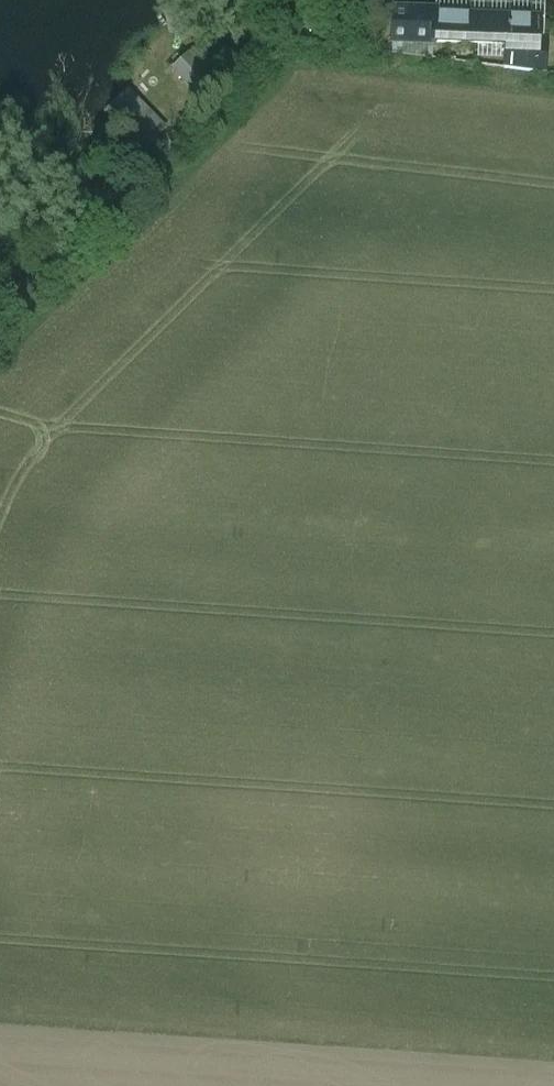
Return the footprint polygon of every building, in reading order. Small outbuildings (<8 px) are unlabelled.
[(539,19),(435,15),(435,11),(392,9),(391,42),(434,44),(434,42),(505,45),(505,51),(538,53),(539,19)] [(193,51),(170,75),(189,93),(212,70),(193,51)] [(538,53),(505,51),(504,69),(544,74),(545,53),(538,53)] [(136,96),(114,118),(148,152),(169,130),(136,96)]
